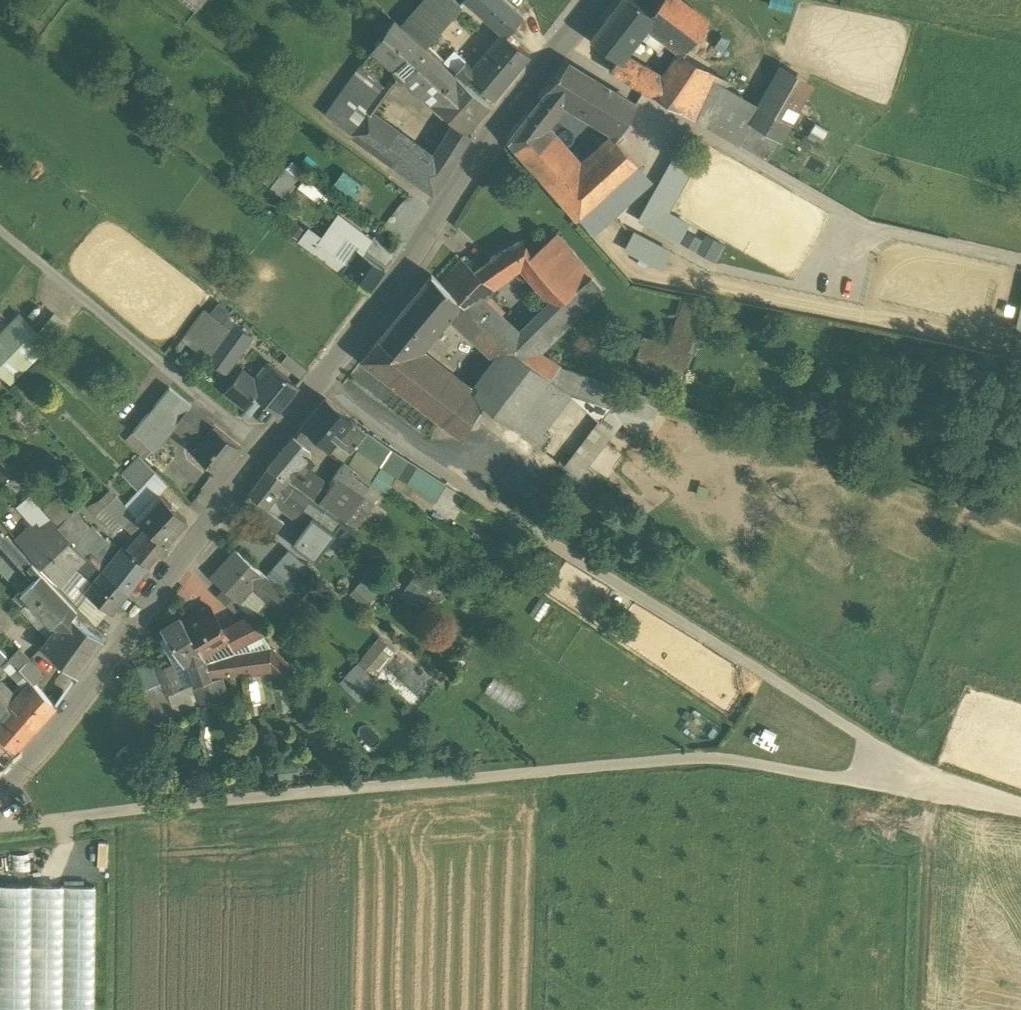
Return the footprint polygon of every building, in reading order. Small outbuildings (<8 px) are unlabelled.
[(456,0),(424,0),(402,25),(426,45),(437,33),(461,5),(456,0)] [(504,0),(465,0),(506,36),(523,17),(504,0)] [(633,0),(620,0),(601,24),(628,45),(637,33),(646,22),(652,15),(650,14),(633,0)] [(680,0),(661,0),(650,14),(652,15),(646,22),(656,29),(685,51),(708,21),(680,0)] [(456,76),(395,21),(327,113),(352,131),(351,132),(434,193),(462,149),(448,134),(434,156),(394,127),(419,92),(430,101),(456,76)] [(646,22),(637,33),(647,41),(656,29),(646,22)] [(628,45),(601,24),(590,39),(616,59),(617,59),(619,57),(628,45)] [(468,60),(437,33),(426,45),(468,82),(471,79),(470,78),(475,73),(465,64),(468,60)] [(528,55),(506,36),(494,50),(517,69),(528,55)] [(475,73),(470,78),(471,79),(493,97),(517,69),(494,50),(475,73)] [(662,81),(652,95),(681,111),(705,77),(709,70),(681,54),(662,81)] [(662,81),(619,57),(617,59),(616,59),(608,70),(652,95),(662,81)] [(606,87),(567,63),(539,99),(556,110),(563,98),(590,114),(606,87)] [(759,107),(751,122),(779,139),(813,83),(782,65),(759,107)] [(488,105),(456,76),(430,101),(455,124),(464,132),(488,105)] [(759,107),(705,77),(681,111),(738,144),(750,122),(751,122),(759,107)] [(636,105),(606,87),(590,114),(610,126),(622,128),(636,105)] [(556,110),(539,99),(530,111),(545,128),(556,110)] [(545,128),(530,111),(507,141),(576,220),(599,200),(634,167),(638,164),(615,139),(581,169),(545,128)] [(751,122),(750,122),(738,144),(767,160),(779,139),(751,122)] [(464,132),(455,124),(448,134),(462,149),(469,137),(464,132)] [(635,219),(675,239),(685,220),(665,210),(695,150),(674,140),(635,219)] [(347,164),(332,182),(341,189),(355,171),(347,164)] [(634,167),(599,200),(612,213),(647,180),(634,167)] [(286,169),(272,187),(283,196),(297,178),(286,169)] [(320,200),(325,190),(301,179),(296,188),(320,200)] [(359,189),(349,201),(362,211),(371,199),(359,189)] [(427,205),(406,192),(400,201),(393,209),(399,213),(396,217),(400,221),(392,231),(405,239),(427,205)] [(371,240),(342,218),(322,244),(315,254),(323,260),(331,249),(331,250),(340,238),(343,240),(346,237),(363,250),(371,240)] [(305,233),(297,226),(290,235),(299,241),(305,233)] [(713,262),(723,243),(703,232),(700,238),(683,229),(677,242),(713,262)] [(664,264),(671,251),(632,230),(625,243),(664,264)] [(322,244),(306,232),(305,233),(299,241),(315,254),(322,244)] [(522,240),(490,258),(503,271),(519,262),(552,301),(523,329),(528,334),(541,347),(602,288),(556,233),(536,250),(536,251),(530,256),(522,242),(523,241),(522,240)] [(331,250),(331,249),(323,260),(345,276),(352,265),(331,250)] [(384,269),(361,253),(352,265),(345,276),(344,277),(367,293),(384,269)] [(490,258),(475,271),(489,283),(503,271),(490,258)] [(475,271),(461,260),(441,283),(440,284),(458,300),(470,309),(475,303),(491,284),(489,283),(475,271)] [(431,275),(397,315),(425,339),(450,310),(458,300),(440,284),(441,283),(431,275)] [(668,343),(660,366),(684,375),(711,299),(686,294),(668,343)] [(470,309),(458,300),(450,310),(453,313),(451,314),(463,325),(474,313),(470,309)] [(524,338),(491,307),(487,311),(486,310),(485,311),(475,303),(470,309),(474,313),(514,350),(525,339),(524,338)] [(522,412),(549,378),(514,351),(513,351),(514,350),(474,313),(463,325),(490,350),(488,353),(497,362),(473,394),(416,350),(387,327),(377,339),(363,359),(460,436),(483,404),(538,447),(548,433),(542,428),(522,412)] [(37,334),(33,339),(45,349),(47,350),(68,325),(54,314),(37,334)] [(425,339),(397,315),(387,327),(416,350),(425,339)] [(9,382),(45,349),(33,339),(37,334),(21,316),(0,336),(0,372),(9,382)] [(214,334),(200,351),(225,370),(250,335),(227,317),(214,334)] [(204,326),(190,344),(200,351),(214,334),(204,326)] [(541,347),(528,334),(524,338),(525,339),(537,351),(541,347)] [(646,335),(638,358),(660,366),(668,343),(646,335)] [(558,365),(537,351),(525,339),(514,350),(514,351),(549,378),(558,365)] [(259,384),(242,370),(225,391),(243,406),(248,400),(250,402),(255,396),(254,396),(255,395),(276,412),(297,386),(269,363),(268,365),(272,369),(259,384)] [(665,400),(558,365),(549,378),(522,412),(542,428),(570,392),(612,406),(600,421),(614,432),(622,422),(641,435),(665,400)] [(153,376),(131,404),(145,417),(168,388),(153,376)] [(191,405),(169,387),(168,388),(145,417),(134,431),(152,449),(190,406),(191,405)] [(365,432),(325,399),(302,426),(328,447),(335,438),(350,450),(353,446),(365,432)] [(131,404),(121,418),(134,431),(145,417),(131,404)] [(190,406),(180,418),(190,427),(200,414),(190,406)] [(200,414),(190,427),(203,437),(213,424),(200,414)] [(600,421),(564,466),(579,477),(614,432),(600,421)] [(203,437),(193,449),(218,469),(238,445),(213,424),(203,437)] [(328,447),(302,426),(294,436),(308,448),(309,453),(315,463),(328,447)] [(392,450),(365,432),(353,446),(381,466),(392,450)] [(308,448),(294,436),(267,467),(269,468),(282,477),(297,486),(305,474),(315,463),(309,453),(308,448)] [(372,481),(371,482),(386,491),(396,475),(405,459),(392,450),(381,466),(372,481)] [(139,457),(123,475),(138,489),(145,482),(154,472),(139,457)] [(445,484),(405,459),(396,475),(435,499),(445,484)] [(344,462),(333,477),(361,496),(362,494),(371,482),(372,481),(344,462)] [(321,506),(269,470),(242,504),(276,530),(283,521),(275,515),(287,499),(311,518),(312,518),(321,506)] [(326,487),(305,474),(297,486),(309,493),(321,503),(354,526),(363,514),(326,487)] [(361,496),(333,477),(326,487),(363,514),(371,501),(362,494),(361,496)] [(138,489),(124,504),(134,514),(138,517),(159,495),(145,482),(138,489)] [(187,519),(160,494),(159,495),(138,517),(164,544),(187,519)] [(52,521),(46,514),(30,496),(20,505),(42,529),(52,521)] [(124,504),(116,496),(105,507),(123,526),(134,514),(124,504)] [(55,500),(45,510),(58,524),(68,514),(55,500)] [(321,506),(312,518),(311,518),(308,522),(311,525),(297,545),(308,553),(331,522),(335,516),(321,506)] [(343,522),(335,516),(331,522),(339,528),(343,522)] [(83,554),(70,541),(71,540),(52,521),(42,529),(21,547),(57,585),(77,564),(85,556),(83,554)] [(106,541),(91,526),(74,543),(84,553),(105,573),(116,560),(102,545),(106,541)] [(164,545),(152,534),(144,543),(157,555),(164,545)] [(131,554),(125,549),(116,560),(105,573),(128,591),(157,555),(144,543),(134,554),(132,553),(131,554)] [(283,593),(237,551),(213,577),(225,588),(239,601),(240,600),(254,585),(274,604),(283,593)] [(105,573),(84,553),(83,554),(85,556),(77,564),(83,569),(94,578),(90,583),(94,587),(105,573)] [(128,591),(105,573),(94,587),(89,594),(111,612),(128,591)] [(427,584),(414,575),(404,589),(418,598),(427,584)] [(77,614),(40,576),(20,591),(58,633),(70,618),(72,619),(77,614)] [(239,601),(225,588),(217,597),(233,612),(242,602),(240,600),(239,601)] [(290,600),(283,593),(274,604),(281,610),(290,600)] [(210,608),(184,623),(200,651),(201,651),(207,647),(226,637),(222,631),(214,617),(215,616),(210,608)] [(252,616),(239,622),(248,639),(260,633),(252,616)] [(72,619),(70,618),(58,633),(46,651),(53,657),(76,675),(102,638),(72,619)] [(184,623),(182,620),(181,618),(162,630),(168,640),(163,643),(167,651),(172,648),(181,663),(187,660),(195,684),(210,679),(200,651),(184,623)] [(239,622),(222,631),(226,637),(232,648),(248,639),(239,622)] [(376,674),(396,651),(377,635),(357,659),(376,674)] [(241,657),(213,660),(207,647),(201,651),(205,661),(210,676),(248,672),(247,658),(242,658),(241,657)] [(4,653),(0,656),(0,663),(28,690),(33,684),(19,669),(4,653)] [(275,654),(247,658),(248,672),(271,669),(277,669),(275,654)] [(39,677),(26,663),(19,669),(33,684),(39,677)] [(376,682),(358,665),(346,678),(363,695),(376,682)] [(172,666),(159,671),(167,694),(180,689),(172,666)] [(286,674),(279,667),(277,669),(271,669),(281,679),(286,674)] [(210,679),(195,684),(202,703),(202,704),(225,697),(219,678),(210,679)] [(490,678),(483,692),(518,708),(525,694),(490,678)] [(0,682),(0,701),(1,701),(10,692),(0,682)] [(54,706),(33,684),(28,690),(13,707),(36,728),(54,706)] [(202,703),(195,684),(189,686),(196,705),(202,703)] [(180,689),(167,694),(174,714),(196,705),(189,686),(180,689)] [(0,720),(0,738),(15,751),(36,728),(13,707),(0,720)] [(0,739),(0,767),(15,753),(0,739)] [(0,886),(0,1009),(94,1009),(95,887),(0,886)]
